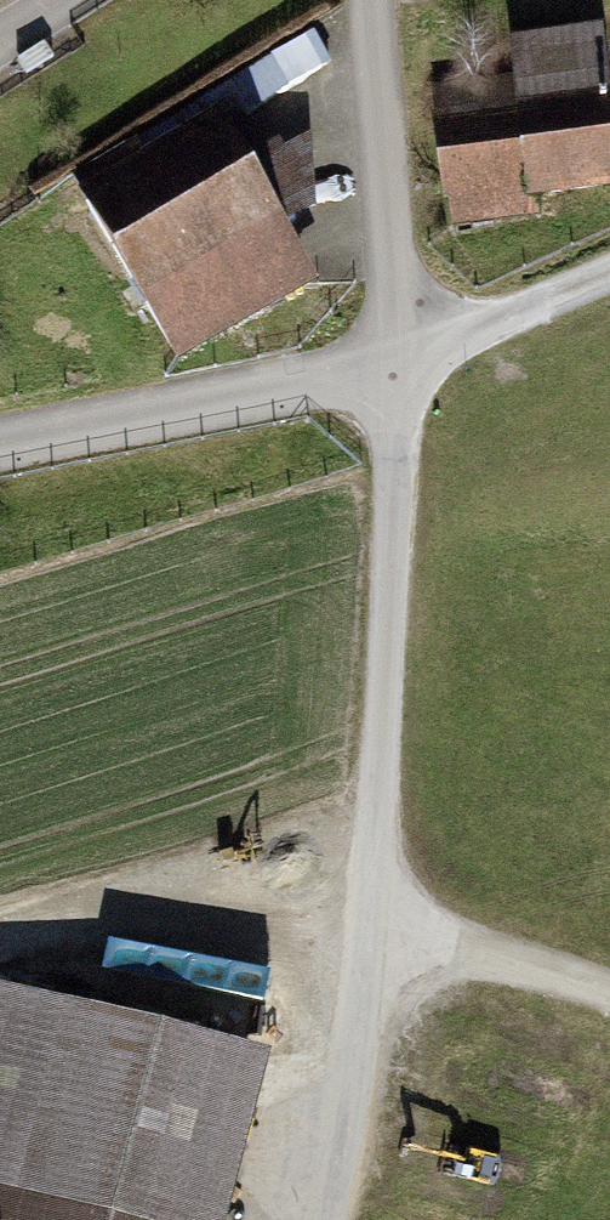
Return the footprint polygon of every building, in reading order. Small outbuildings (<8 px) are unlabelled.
[(437,88),(454,223),(534,213),(532,195),(609,185),(609,116),(600,40),(513,51),(517,78),(437,88)] [(133,146),(77,181),(177,358),(302,286),(272,233),(293,219),(290,149),(242,176),(216,129),(147,169),(133,146)] [(0,997),(0,1219),(202,1219),(243,1060),(0,997)]
